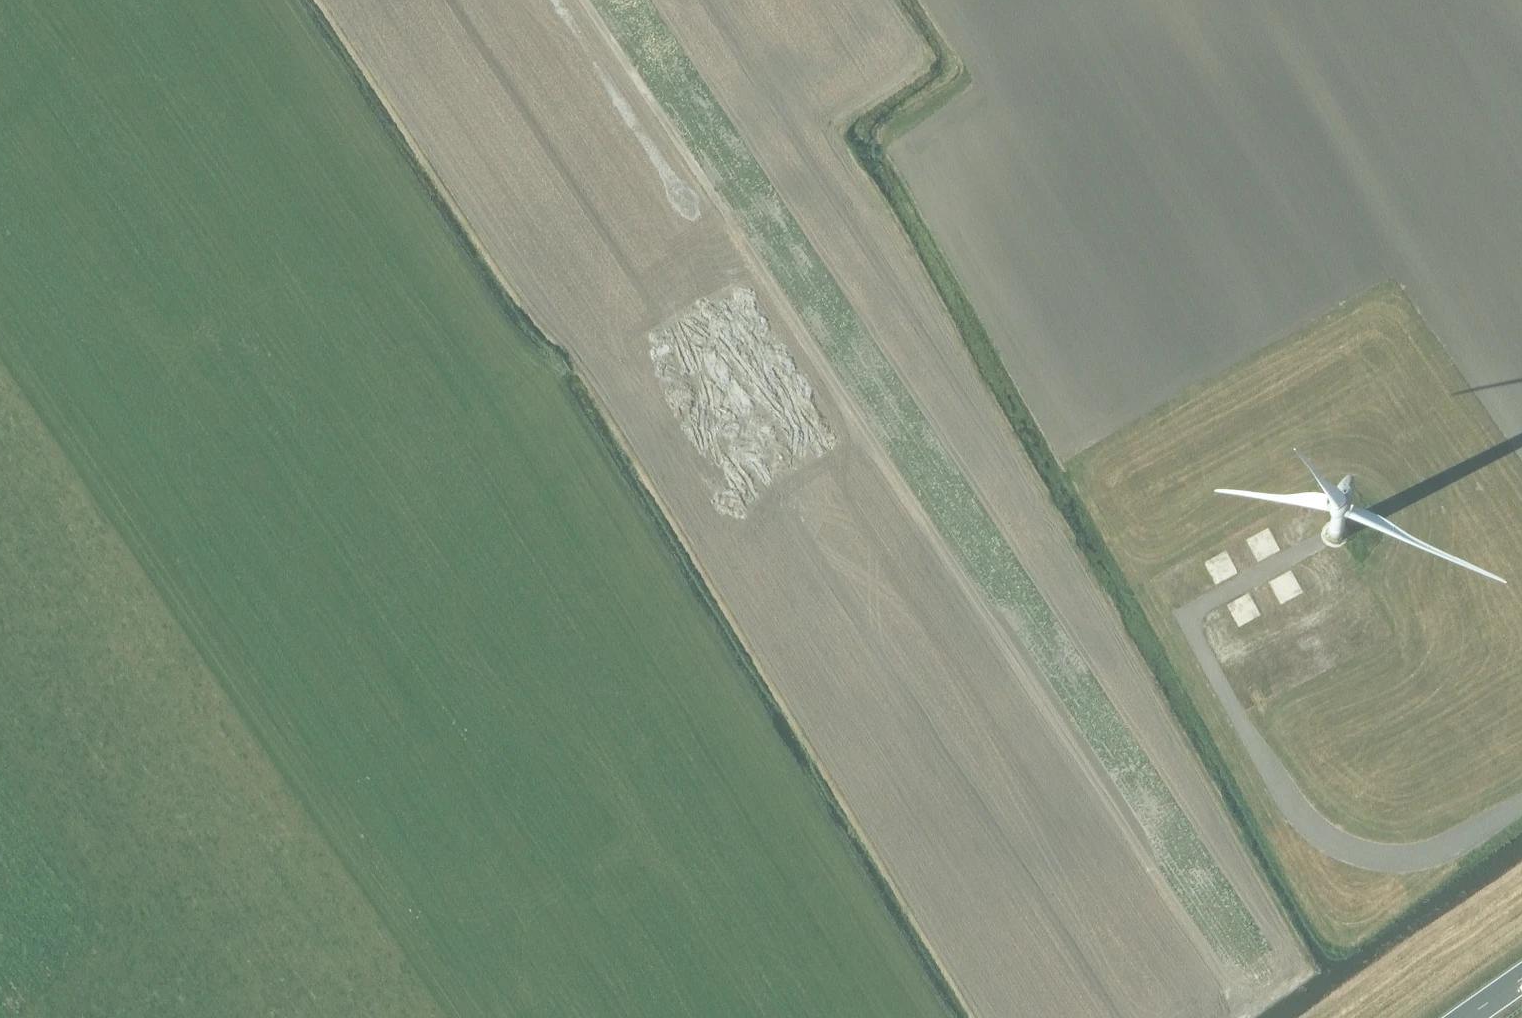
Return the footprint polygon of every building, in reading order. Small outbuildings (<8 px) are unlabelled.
[(1334,542),(1336,542),(1338,542),(1339,541),(1341,541),(1342,540),(1343,539),(1344,537),(1345,536),(1345,535),(1345,533),(1345,531),(1344,530),(1344,528),(1342,527),(1341,525),(1340,525),(1338,524),(1336,524),(1334,524),(1333,525),(1331,525),(1330,526),(1329,528),(1328,529),(1327,531),(1327,532),(1327,534),(1327,535),(1328,537),(1329,538),(1330,540),(1331,541),(1333,541),(1334,542)]
